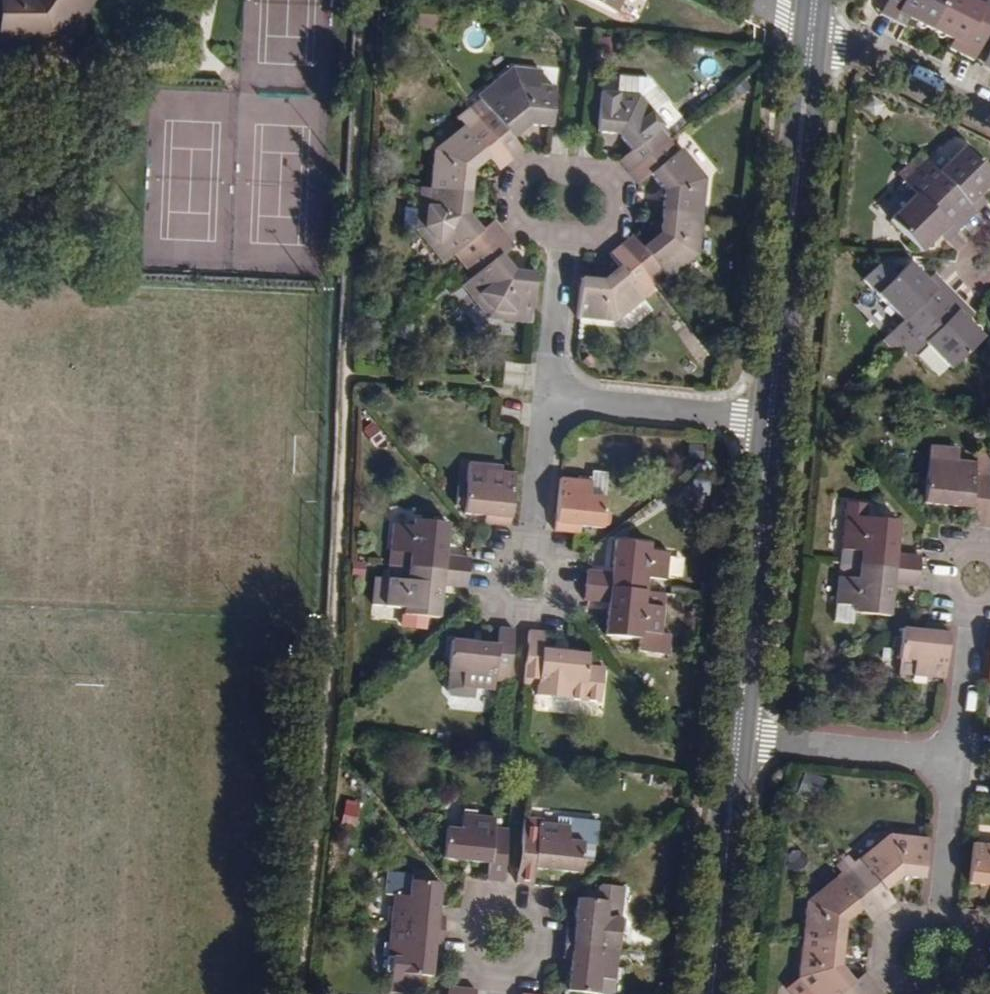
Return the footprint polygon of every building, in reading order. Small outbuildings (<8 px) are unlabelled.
[(57,43),(84,0),(0,0),(0,41),(57,43)] [(614,14),(621,0),(586,0),(614,14)] [(878,16),(902,29),(908,18),(896,11),(900,4),(892,0),(886,0),(878,16)] [(930,28),(944,0),(892,0),(900,4),(896,11),(908,18),(930,28)] [(985,0),(944,0),(930,28),(964,46),(967,38),(982,46),(989,30),(989,0),(987,0),(986,1),(985,0)] [(978,54),(982,46),(967,38),(964,46),(956,42),(949,53),(971,63),(977,53),(978,54)] [(987,58),(981,69),(989,74),(989,52),(987,58)] [(475,120),(508,163),(523,150),(512,140),(531,124),(549,127),(553,87),(536,85),(537,70),(509,67),(474,96),(486,110),(475,120)] [(628,173),(671,139),(661,126),(663,124),(639,93),(598,89),(594,131),(617,133),(631,150),(618,161),(628,173)] [(424,190),(464,194),(465,176),(484,160),(496,174),(508,163),(475,120),(462,130),(459,126),(426,155),(423,190),(424,190)] [(669,197),(667,215),(708,219),(711,181),(685,148),(681,151),(671,139),(628,173),(639,185),(651,176),(669,197)] [(913,168),(953,210),(963,201),(968,207),(978,197),(989,186),(989,175),(961,145),(934,171),(923,159),(913,168)] [(953,210),(913,168),(900,181),(912,193),(884,221),(918,255),(938,235),(947,227),(941,222),(952,211),(953,210)] [(450,259),(460,272),(503,238),(493,226),(480,236),(462,216),(464,194),(424,190),(423,190),(420,190),(416,248),(436,273),(450,259)] [(963,201),(953,210),(954,211),(968,225),(987,207),(978,197),(968,207),(963,201)] [(954,211),(953,210),(952,211),(941,222),(947,227),(938,235),(948,245),(968,225),(954,211)] [(635,238),(620,250),(656,293),(668,283),(672,287),(705,258),(708,219),(667,215),(666,235),(646,252),(635,238)] [(503,238),(460,272),(470,284),(466,287),(493,321),(530,324),(534,281),(515,280),(499,262),(512,250),(503,238)] [(656,293),(620,250),(608,260),(619,274),(601,289),(579,286),(575,329),(615,333),(647,306),(644,303),(656,293)] [(887,334),(899,345),(940,304),(930,293),(936,286),(926,276),(911,261),(873,296),(899,322),(887,334)] [(930,293),(940,304),(955,289),(934,268),(926,276),(936,286),(930,293)] [(955,289),(940,304),(952,316),(957,311),(965,318),(975,308),(955,289)] [(940,304),(899,345),(911,357),(922,346),(949,372),(984,338),(965,318),(957,311),(952,316),(940,304)] [(362,429),(371,447),(383,442),(374,423),(362,429)] [(980,526),(985,472),(969,471),(971,460),(953,458),(954,454),(939,453),(938,473),(923,471),(921,502),(966,506),(965,525),(980,526)] [(476,484),(467,483),(464,515),(484,517),(485,511),(497,512),(496,526),(511,527),(516,473),(509,473),(510,464),(478,461),(476,484)] [(584,517),(583,523),(604,525),(608,493),(591,491),(593,470),(579,468),(578,478),(559,476),(553,531),(569,532),(570,516),(584,517)] [(980,526),(989,527),(989,473),(985,472),(980,526)] [(870,553),(869,566),(930,573),(932,555),(906,553),(909,520),(873,516),(874,501),(853,499),(849,551),(870,553)] [(496,526),(497,512),(485,511),(484,517),(484,525),(496,526)] [(584,517),(570,516),(569,532),(577,532),(582,532),(583,523),(584,517)] [(483,577),(484,562),(458,559),(462,527),(429,524),(428,530),(407,527),(405,555),(406,555),(404,568),(424,570),(483,577)] [(571,586),(631,592),(632,579),(654,581),(656,554),(636,552),(636,544),(604,540),(600,573),(573,569),(571,586)] [(847,564),(869,566),(870,553),(849,551),(847,564)] [(868,579),(869,566),(847,564),(846,577),(868,579)] [(363,567),(350,566),(349,580),(362,581),(363,567)] [(930,573),(869,566),(868,579),(846,577),(843,606),(865,607),(864,614),(901,619),(903,583),(928,586),(930,573)] [(483,577),(424,570),(403,568),(402,582),(389,581),(387,608),(420,611),(419,617),(452,621),(455,589),(482,591),(483,577)] [(630,607),(631,592),(571,586),(570,601),(597,604),(594,636),(626,639),(624,654),(646,656),(650,609),(630,607)] [(863,625),(864,614),(865,607),(843,606),(842,622),(863,625)] [(918,640),(928,641),(929,624),(925,624),(919,623),(919,634),(918,640)] [(929,624),(928,641),(918,640),(919,634),(898,632),(895,665),(911,666),(908,686),(924,688),(924,679),(941,680),(946,626),(929,624)] [(512,632),(496,630),(494,648),(450,644),(448,675),(464,677),(463,695),(473,696),(473,691),(491,693),(492,682),(507,684),(512,632)] [(542,653),(544,635),(529,633),(523,687),(539,688),(538,699),(560,700),(560,706),(570,706),(570,701),(602,703),(606,670),(591,669),(592,658),(542,653)] [(911,666),(895,665),(894,685),(908,686),(911,666)] [(472,704),(473,696),(463,695),(464,677),(448,675),(446,675),(443,698),(447,701),(450,704),(470,706),(472,704)] [(342,801),(340,825),(354,826),(356,803),(342,801)] [(461,829),(446,827),(443,858),(489,863),(488,880),(502,881),(508,828),(494,826),(495,817),(477,816),(477,811),(463,810),(461,829)] [(537,831),(523,829),(517,882),(534,884),(535,867),(581,871),(584,840),(571,839),(572,820),(557,818),(557,823),(538,820),(537,831)] [(847,870),(881,908),(894,898),(882,885),(898,871),(922,875),(925,841),(881,834),(855,856),(859,860),(847,870)] [(968,847),(965,878),(989,880),(989,850),(968,847)] [(868,919),(881,908),(847,870),(836,879),(832,875),(803,900),(799,938),(839,941),(841,919),(857,906),(868,919)] [(394,905),(392,922),(444,928),(446,913),(438,912),(442,881),(411,877),(409,893),(391,890),(389,904),(394,905)] [(566,925),(565,941),(619,947),(621,928),(626,929),(629,887),(601,884),(600,897),(579,894),(576,925),(566,925)] [(444,928),(392,922),(390,940),(385,940),(384,954),(403,957),(401,972),(432,975),(435,942),(443,944),(444,928)] [(872,983),(862,971),(849,981),(836,964),(839,941),(799,938),(795,976),(809,993),(859,993),(872,983)] [(565,941),(563,957),(573,957),(569,989),(616,993),(618,993),(621,964),(617,964),(619,947),(565,941)] [(417,993),(419,974),(401,972),(403,957),(388,955),(386,970),(391,970),(389,991),(417,993)] [(447,983),(446,993),(475,993),(476,986),(447,983)] [(872,983),(859,993),(880,993),(872,983)]
